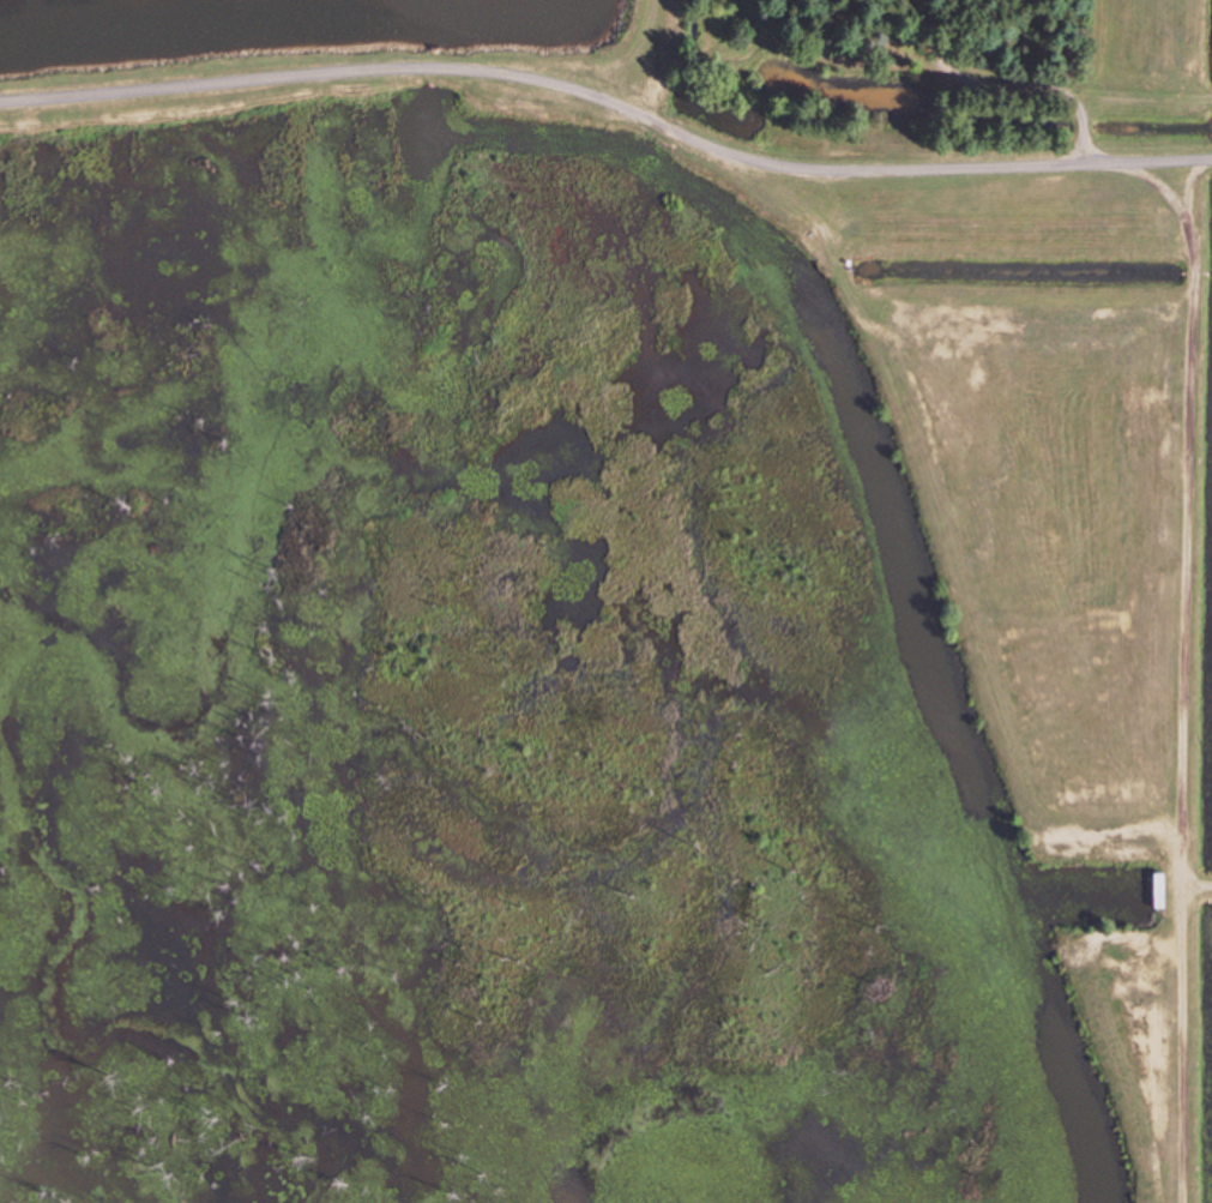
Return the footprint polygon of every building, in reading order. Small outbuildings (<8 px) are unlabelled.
[(1156,874),(1156,909),(1168,909),(1168,874),(1156,874)]
